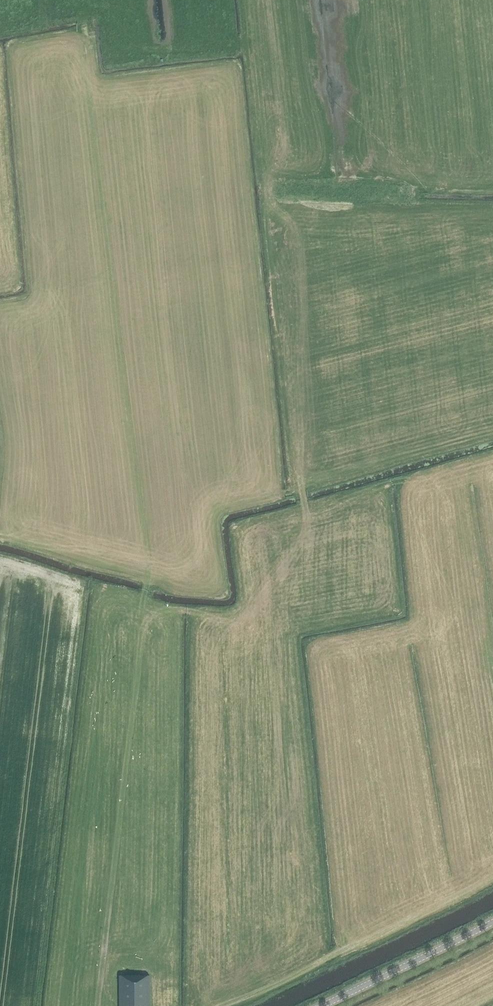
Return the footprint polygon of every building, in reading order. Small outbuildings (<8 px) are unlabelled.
[(119,1005),(149,1005),(149,975),(119,975),(119,1005)]
